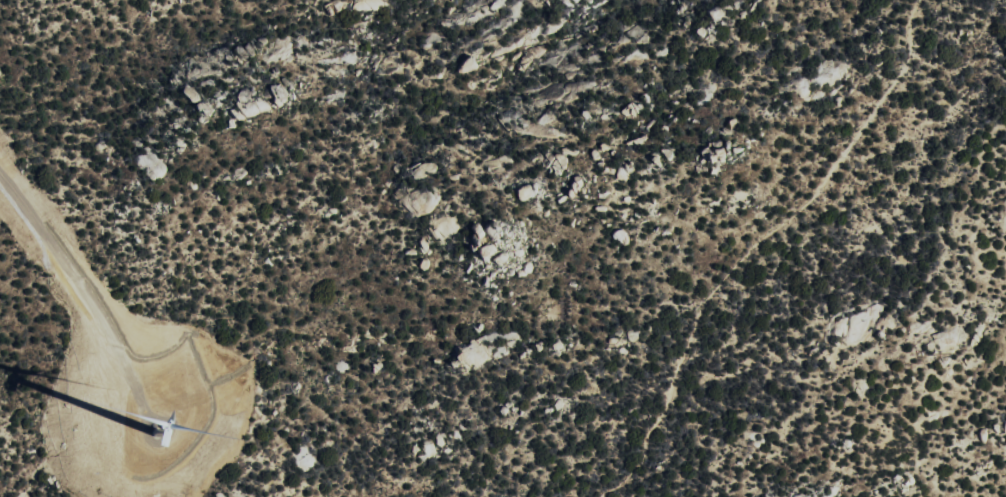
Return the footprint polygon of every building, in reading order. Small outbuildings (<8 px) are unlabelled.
[(532,59),(548,55),(545,46),(530,50),(532,59)] [(482,68),(479,58),(460,65),(463,75),(482,68)] [(292,101),(283,82),(272,88),(282,106),(292,101)] [(408,207),(421,220),(442,200),(425,182),(419,189),(423,193),(408,207)] [(468,370),(492,361),(485,344),(461,353),(468,370)]
